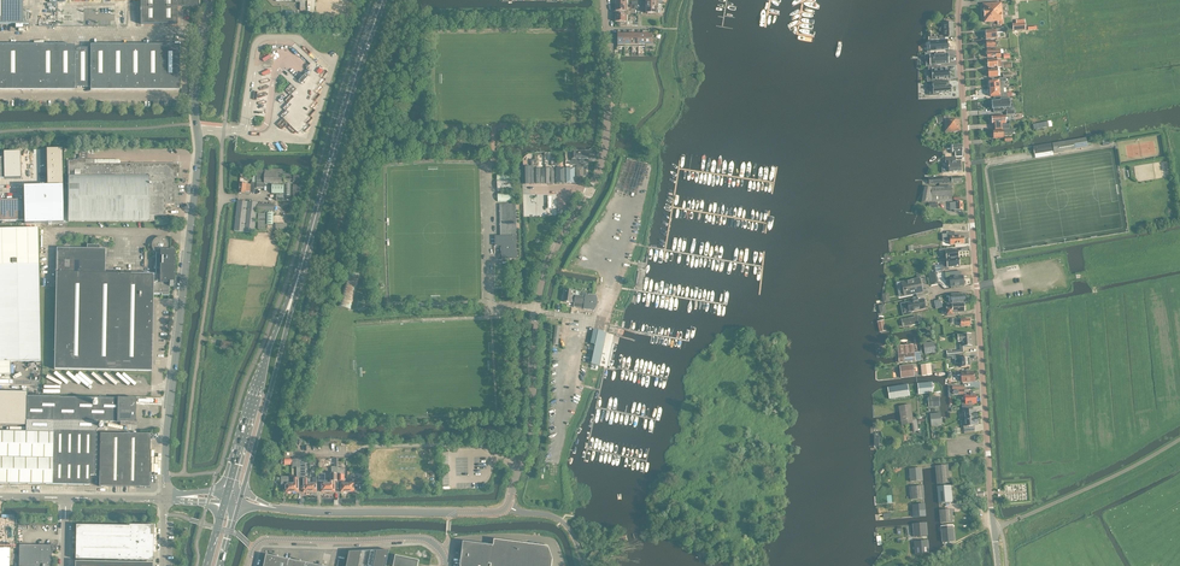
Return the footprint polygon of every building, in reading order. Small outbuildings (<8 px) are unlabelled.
[(23,23),(29,24),(29,10),(23,10),(23,0),(0,0),(0,23),(23,23)] [(141,24),(177,24),(177,5),(199,6),(199,0),(141,0),(141,24)] [(296,0),(296,2),(300,2),(300,9),(305,9),(305,0),(283,0),(296,0)] [(998,24),(1003,24),(1001,2),(983,4),(985,22),(997,21),(998,24)] [(657,3),(647,3),(647,13),(655,13),(658,13),(658,10),(657,10),(657,3)] [(619,11),(619,14),(627,14),(630,14),(630,11),(627,11),(627,4),(616,4),(616,11),(619,11)] [(627,14),(619,14),(616,14),(616,22),(619,22),(619,25),(632,25),(632,22),(632,21),(627,21),(627,14)] [(945,37),(954,36),(953,22),(943,23),(944,35),(944,37),(945,37)] [(1002,31),(1008,30),(1008,28),(996,29),(996,31),(985,31),(986,35),(985,35),(985,38),(986,38),(986,39),(997,39),(996,32),(1002,32),(1002,31)] [(4,89),(21,89),(21,45),(4,45),(4,89)] [(21,89),(39,89),(39,45),(21,45),(21,89)] [(39,89),(56,89),(56,45),(39,45),(39,89)] [(74,87),(74,48),(74,45),(56,45),(56,89),(74,89),(74,87)] [(91,89),(108,89),(108,45),(91,45),(91,48),(91,87),(91,89)] [(108,89),(126,89),(126,45),(108,45),(108,89)] [(126,89),(144,89),(144,45),(126,45),(126,89)] [(144,89),(161,89),(161,45),(144,45),(144,89)] [(161,45),(161,89),(179,89),(179,45),(161,45)] [(74,87),(91,87),(91,48),(74,48),(74,87)] [(927,59),(930,59),(930,64),(935,63),(935,64),(940,64),(940,63),(948,63),(948,61),(948,58),(947,58),(947,53),(944,54),(944,50),(927,51),(927,59)] [(996,57),(996,58),(1001,58),(1000,50),(987,50),(987,52),(986,52),(986,54),(987,55),(987,58),(996,57)] [(1001,68),(1001,60),(987,60),(987,61),(986,61),(986,62),(986,64),(987,64),(987,68),(997,67),(997,68),(1001,68)] [(928,66),(928,76),(931,76),(931,79),(949,78),(949,68),(940,69),(939,65),(928,66)] [(309,76),(306,73),(299,81),(301,84),(309,76)] [(988,81),(989,89),(1004,88),(1003,83),(1006,82),(1005,78),(998,79),(998,80),(988,81)] [(946,80),(928,81),(928,94),(938,94),(938,93),(950,92),(950,85),(946,85),(946,80)] [(1000,98),(1003,98),(1003,97),(1008,97),(1007,92),(1004,92),(1004,88),(989,89),(989,97),(999,96),(1000,96),(1000,98)] [(995,109),(995,111),(994,111),(994,112),(1004,111),(1004,108),(1010,108),(1009,98),(1001,99),(1001,100),(991,101),(992,109),(995,109)] [(945,132),(961,131),(960,120),(945,121),(944,115),(936,117),(937,122),(944,121),(945,132)] [(1000,123),(1002,122),(1006,122),(1006,115),(992,116),(992,119),(991,120),(991,122),(992,122),(992,123),(994,123),(994,125),(1000,124),(1000,123)] [(1003,137),(1003,133),(1012,132),(1012,129),(1003,130),(993,131),(993,134),(992,135),(992,137),(993,137),(993,138),(1003,137)] [(1053,152),(1086,147),(1086,146),(1086,143),(1085,142),(1085,138),(1052,143),(1053,152)] [(962,152),(962,144),(952,145),(952,148),(950,148),(950,151),(953,151),(953,152),(956,152),(956,156),(963,156),(962,152)] [(1050,144),(1033,147),(1034,154),(1051,151),(1050,144)] [(945,157),(945,162),(946,162),(947,167),(948,167),(948,168),(949,168),(949,172),(953,172),(954,172),(957,172),(957,171),(961,171),(960,161),(956,161),(955,157),(945,157)] [(118,159),(86,159),(78,159),(78,160),(68,160),(68,175),(65,175),(68,175),(68,221),(154,221),(154,215),(166,215),(166,204),(174,204),(174,178),(177,178),(174,178),(174,164),(177,164),(177,163),(120,163),(120,161),(118,159)] [(575,168),(567,168),(567,184),(576,183),(575,168)] [(283,169),(264,169),(264,183),(283,183),(283,169)] [(545,169),(537,169),(537,185),(545,184),(545,169)] [(554,169),(546,169),(547,184),(555,184),(554,169)] [(565,169),(557,169),(557,184),(565,184),(565,169)] [(301,195),(302,175),(294,174),(293,194),(301,195)] [(497,178),(498,191),(513,191),(513,178),(497,178)] [(255,185),(239,183),(238,193),(249,194),(250,192),(254,192),(255,185)] [(284,184),(272,184),(272,193),(277,193),(283,193),(284,193),(284,184)] [(921,202),(923,202),(952,201),(952,186),(931,187),(924,187),(921,202)] [(498,192),(498,201),(512,201),(512,192),(498,192)] [(556,194),(544,194),(544,216),(557,216),(556,194)] [(28,212),(24,212),(24,199),(0,200),(0,221),(24,220),(28,220),(61,219),(60,211),(28,212)] [(257,203),(238,201),(234,230),(254,233),(257,210),(257,204),(257,203)] [(963,209),(962,202),(949,202),(950,210),(954,210),(954,212),(962,211),(962,210),(963,209)] [(500,236),(495,236),(495,246),(501,245),(501,254),(499,254),(499,259),(501,259),(517,258),(516,224),(516,220),(516,204),(500,204),(500,236)] [(37,228),(0,229),(0,374),(10,374),(10,362),(40,361),(37,228)] [(946,232),(946,233),(942,233),(942,240),(947,240),(947,241),(950,240),(950,244),(964,243),(964,236),(954,237),(954,231),(946,232)] [(159,237),(157,237),(156,238),(155,239),(154,240),(153,241),(152,244),(152,247),(153,250),(155,252),(156,252),(156,253),(156,274),(153,274),(139,274),(131,274),(131,273),(99,273),(99,245),(87,245),(87,248),(63,248),(62,272),(56,272),(54,369),(152,371),(153,312),(153,293),(162,293),(162,295),(169,295),(169,289),(169,286),(173,286),(173,282),(173,280),(173,279),(172,279),(172,275),(173,275),(174,251),(167,250),(167,249),(168,249),(168,248),(168,247),(168,244),(168,242),(166,239),(163,237),(162,237),(161,237),(160,237),(159,237)] [(944,259),(946,259),(958,258),(958,250),(947,251),(946,248),(939,249),(939,252),(943,252),(944,259)] [(941,271),(949,270),(949,267),(959,266),(958,258),(946,259),(947,264),(940,265),(941,271)] [(350,309),(360,274),(347,270),(338,305),(350,309)] [(964,285),(964,284),(965,283),(965,281),(963,280),(963,275),(961,275),(960,271),(945,272),(946,280),(950,280),(951,286),(964,285)] [(917,296),(925,294),(929,294),(928,289),(922,290),(919,279),(901,282),(904,295),(916,293),(917,296)] [(584,309),(591,310),(593,307),(594,303),(594,299),(593,295),(583,294),(583,296),(575,295),(576,291),(565,289),(563,301),(574,302),(573,307),(584,308),(584,309)] [(882,294),(884,303),(890,301),(888,293),(882,294)] [(925,294),(917,296),(918,301),(907,303),(909,312),(902,314),(903,316),(911,315),(911,312),(926,309),(924,299),(926,299),(925,294)] [(950,302),(947,302),(947,306),(952,305),(952,304),(952,303),(965,302),(965,301),(966,300),(966,298),(965,298),(965,294),(950,295),(949,295),(950,302)] [(952,305),(952,306),(946,306),(947,315),(953,315),(952,312),(959,312),(959,311),(964,311),(964,312),(964,304),(952,304),(952,305)] [(919,324),(918,322),(917,316),(901,319),(903,327),(919,324)] [(879,332),(880,332),(886,331),(884,320),(877,321),(879,332)] [(607,332),(605,332),(598,331),(591,364),(599,365),(607,332)] [(971,334),(961,334),(957,335),(958,342),(962,342),(962,346),(972,346),(971,334)] [(924,354),(936,352),(934,342),(923,343),(924,354)] [(898,345),(897,345),(898,355),(899,362),(915,360),(913,344),(898,345)] [(961,366),(970,365),(969,357),(963,357),(963,352),(952,354),(948,354),(948,359),(957,358),(957,362),(961,362),(961,366)] [(930,364),(921,365),(922,375),(923,375),(931,374),(931,372),(930,364)] [(913,365),(900,366),(901,378),(914,376),(913,365)] [(960,373),(961,382),(975,381),(974,372),(960,373)] [(932,382),(918,383),(919,394),(932,393),(932,383),(932,382)] [(890,387),(887,388),(889,398),(892,398),(909,395),(907,384),(890,387)] [(26,431),(0,431),(0,483),(90,485),(90,475),(95,475),(96,431),(103,431),(103,426),(103,421),(115,421),(115,422),(120,422),(120,425),(127,425),(127,422),(135,422),(136,398),(116,398),(60,397),(54,396),(54,397),(52,397),(52,396),(47,396),(47,397),(45,397),(45,396),(40,396),(40,397),(38,397),(38,396),(33,396),(32,396),(31,396),(27,396),(27,391),(0,391),(0,425),(5,425),(26,425),(26,429),(26,431)] [(962,407),(972,406),(973,406),(972,404),(976,403),(976,394),(965,395),(966,403),(962,403),(962,407)] [(939,397),(928,397),(929,407),(939,406),(939,397)] [(910,405),(899,407),(899,411),(900,416),(901,420),(901,422),(902,424),(912,423),(913,423),(913,420),(911,414),(910,405)] [(962,407),(962,412),(964,412),(965,418),(977,417),(976,410),(973,410),(972,406),(962,407)] [(940,413),(930,414),(931,426),(941,425),(941,417),(940,413)] [(963,426),(964,432),(975,431),(974,426),(977,425),(977,417),(965,418),(965,426),(963,426)] [(141,487),(149,487),(149,477),(150,434),(127,433),(100,433),(99,486),(141,487)] [(292,492),(299,492),(299,480),(298,480),(298,478),(301,478),(301,459),(292,459),(292,461),(297,461),(297,478),(295,478),(295,483),(292,483),(292,492)] [(310,492),(310,483),(310,479),(305,479),(305,459),(301,459),(301,478),(304,478),(303,492),(310,492)] [(936,466),(935,466),(935,467),(937,484),(949,482),(947,465),(936,466)] [(331,482),(328,482),(328,491),(335,491),(335,481),(338,481),(338,467),(332,467),(332,473),(331,473),(331,482)] [(344,467),(338,467),(338,481),(341,481),(341,482),(341,491),(348,491),(347,482),(344,482),(344,477),(341,477),(341,475),(344,475),(344,467)] [(921,468),(909,469),(910,481),(922,480),(921,469),(921,468)] [(313,483),(310,483),(310,492),(317,492),(317,483),(316,483),(316,481),(319,481),(319,474),(316,474),(316,477),(313,477),(313,483)] [(322,474),(319,474),(319,481),(322,481),(322,482),(321,482),(321,492),(328,491),(328,482),(325,482),(325,477),(322,477),(322,474)] [(292,492),(292,483),(288,483),(288,480),(286,480),(286,477),(281,477),(281,484),(285,484),(285,492),(292,492)] [(351,482),(347,482),(348,491),(354,491),(354,482),(359,482),(359,477),(351,477),(351,482)] [(951,485),(937,486),(938,491),(938,497),(939,503),(952,502),(951,490),(951,485)] [(923,486),(911,487),(911,493),(912,499),(924,498),(923,492),(923,486)] [(924,504),(912,505),(913,511),(913,517),(925,516),(925,510),(924,504)] [(951,509),(939,510),(940,516),(940,522),(952,521),(952,515),(951,509)] [(926,523),(913,524),(913,530),(914,536),(927,535),(926,529),(926,523)] [(76,525),(75,559),(153,560),(153,543),(150,543),(150,535),(147,535),(147,526),(76,525)] [(953,528),(941,530),(942,542),(954,541),(953,528)] [(552,559),(548,546),(494,540),(493,545),(467,542),(464,541),(463,550),(462,549),(460,565),(461,565),(460,565),(552,565),(552,559)] [(928,541),(914,542),(915,548),(915,554),(929,553),(928,547),(928,541)] [(51,556),(50,556),(50,553),(51,553),(52,545),(19,544),(19,565),(51,565),(51,556)] [(9,549),(0,548),(0,565),(9,565),(9,549)] [(373,565),(386,565),(389,550),(377,551),(373,565)] [(362,551),(349,552),(346,565),(359,565),(362,551)] [(359,565),(373,565),(377,551),(371,551),(362,551),(359,565)] [(320,565),(306,563),(305,564),(302,563),(300,563),(301,560),(300,560),(300,563),(297,562),(297,561),(283,558),(283,559),(280,559),(278,558),(278,555),(277,558),(274,557),(275,556),(266,555),(266,556),(267,556),(265,565),(320,565)] [(393,565),(418,565),(419,560),(395,555),(393,565)]
